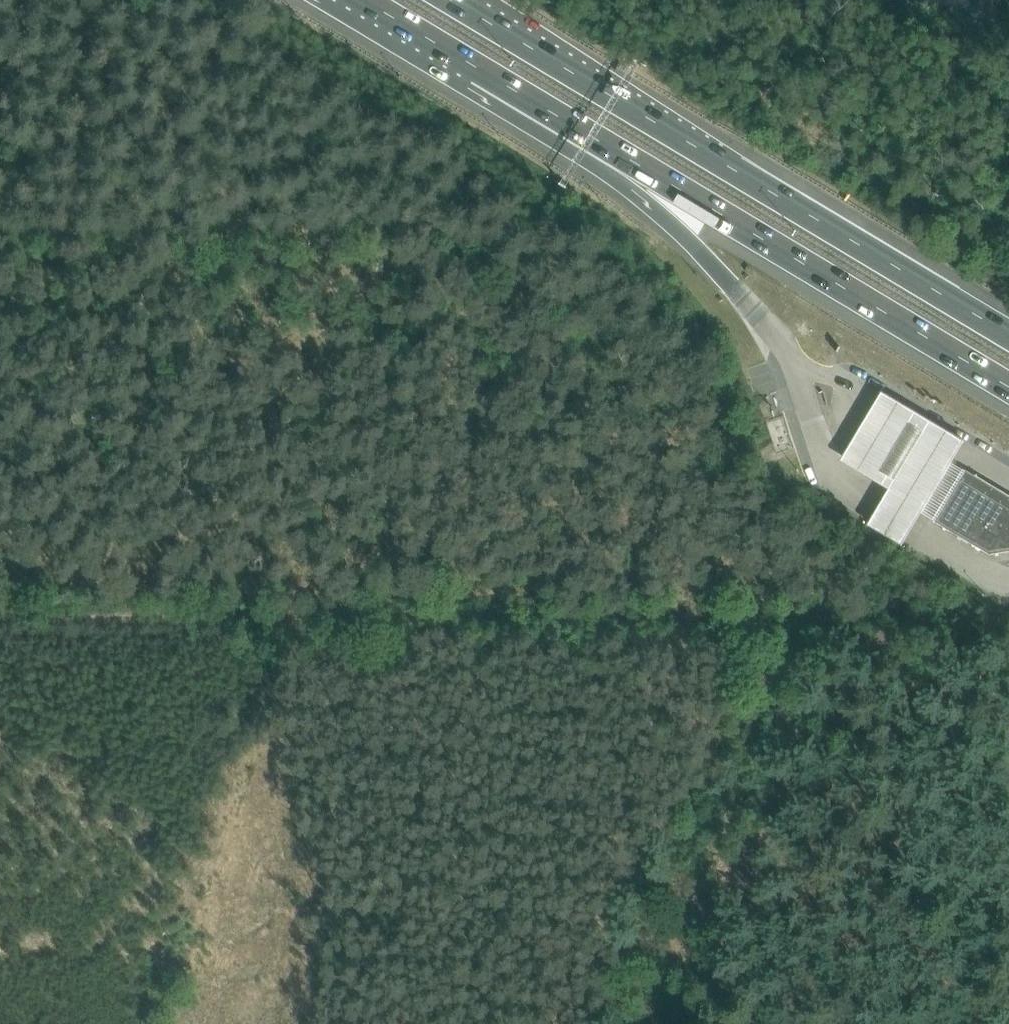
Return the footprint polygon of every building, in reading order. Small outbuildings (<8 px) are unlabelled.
[(891,493),(868,531),(900,550),(964,443),(882,394),(841,463),(891,493)] [(935,521),(990,554),(1008,551),(1008,496),(966,470),(935,521)]
